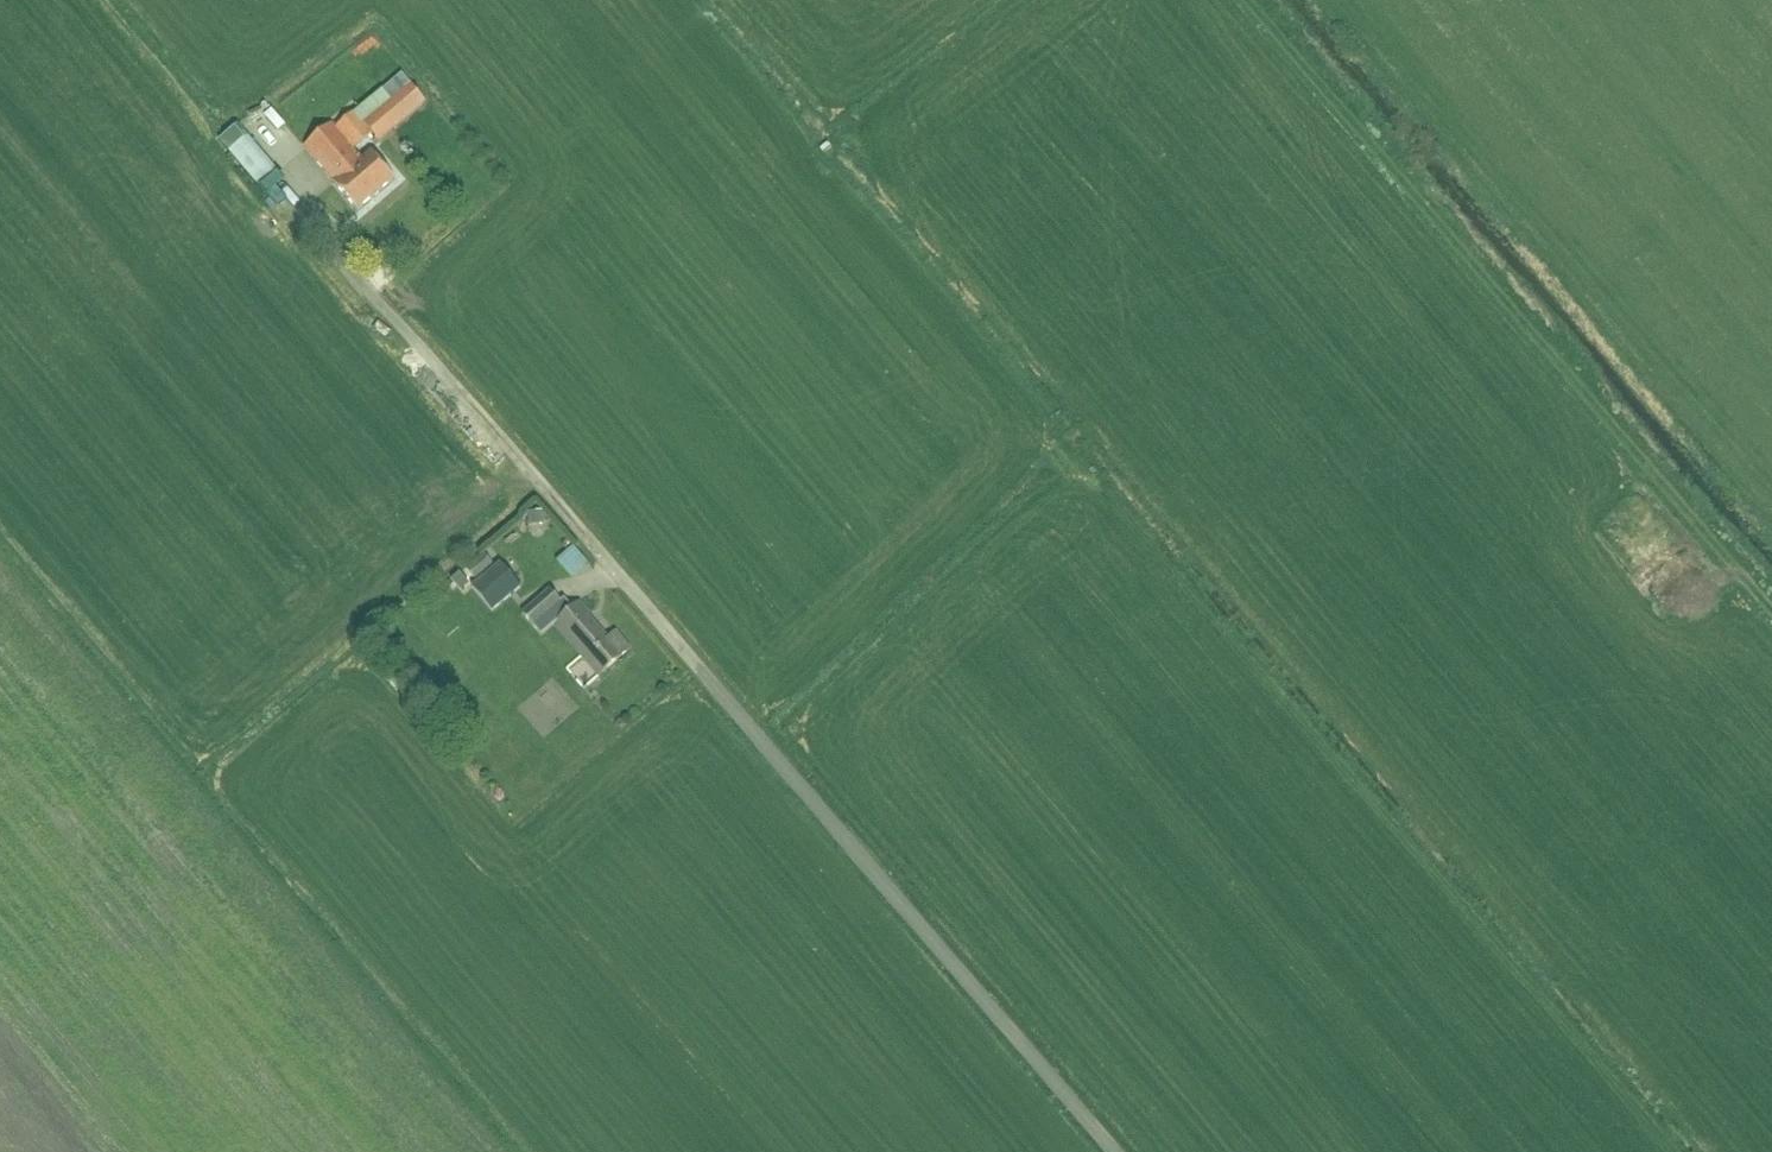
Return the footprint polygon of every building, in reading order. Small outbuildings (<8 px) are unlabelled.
[(402,75),(352,117),(360,127),(363,124),(378,142),(424,105),(409,87),(411,86),(402,75)] [(276,146),(296,131),(279,106),(258,121),(276,146)] [(244,163),(259,183),(279,168),(244,122),(239,126),(259,152),(244,163)] [(226,137),(242,162),(256,152),(240,128),(226,137)] [(357,212),(393,182),(370,155),(361,161),(335,129),(307,152),(335,186),(357,212)] [(560,556),(568,578),(589,571),(581,548),(560,556)] [(477,585),(478,585),(493,570),(483,560),(468,574),(477,585)] [(477,585),(472,590),(492,614),(521,589),(501,565),(478,585),(477,585)] [(587,617),(589,615),(579,604),(567,614),(548,593),(522,616),(541,638),(554,626),(599,678),(630,650),(615,633),(607,640),(587,617)]
